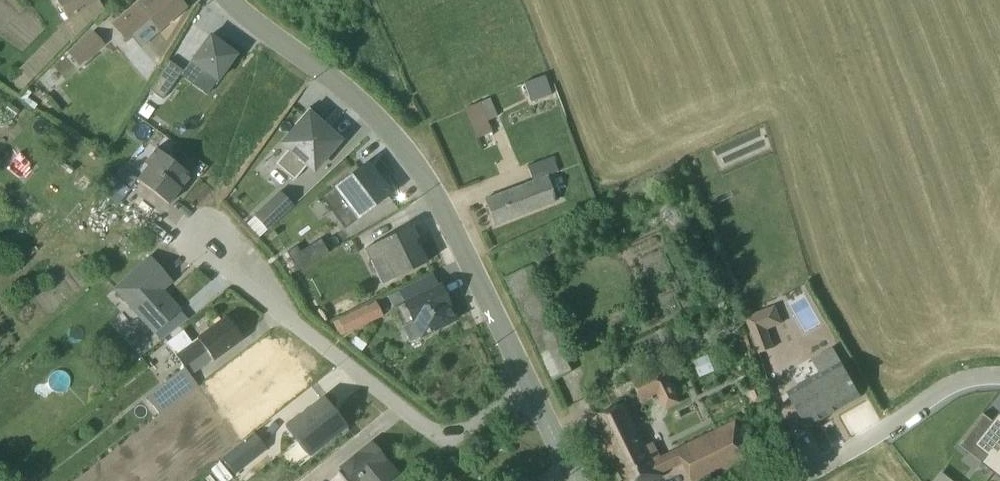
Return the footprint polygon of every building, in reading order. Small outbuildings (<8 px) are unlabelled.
[(68,20),(26,63),(38,74),(90,20),(104,12),(96,0),(55,0),(68,20)] [(111,26),(125,44),(131,39),(138,47),(184,8),(177,0),(142,0),(111,26)] [(234,56),(208,36),(179,76),(206,96),(234,56)] [(144,48),(127,62),(141,79),(158,65),(144,48)] [(181,71),(167,62),(147,91),(161,100),(181,71)] [(545,81),(526,86),(532,107),(551,101),(545,81)] [(488,135),(484,125),(493,121),(486,103),(465,111),(476,140),(488,135)] [(274,165),(292,181),(305,166),(312,171),(338,141),(319,127),(322,123),(307,109),(293,125),(296,128),(281,144),(287,150),(274,165)] [(167,205),(180,189),(183,192),(193,179),(154,149),(142,164),(145,167),(135,180),(167,205)] [(482,202),(492,228),(557,202),(547,176),(559,172),(553,156),(525,167),(531,183),(482,202)] [(127,189),(134,181),(119,168),(111,177),(127,189)] [(358,169),(321,196),(344,228),(389,195),(373,172),(365,178),(358,169)] [(266,232),(292,207),(278,192),(252,217),(266,232)] [(409,227),(363,250),(369,261),(380,256),(392,280),(425,264),(417,247),(415,248),(412,241),(415,240),(409,227)] [(300,268),(328,249),(319,235),(291,254),(300,268)] [(178,311),(160,291),(170,282),(149,257),(110,291),(149,336),(178,311)] [(532,266),(505,278),(554,381),(573,372),(564,355),(572,351),(532,266)] [(386,297),(392,309),(401,328),(412,323),(419,338),(453,321),(438,286),(437,287),(431,275),(386,297)] [(780,325),(773,307),(744,318),(758,357),(758,355),(773,349),(766,331),(780,325)] [(337,321),(344,335),(358,328),(351,313),(337,321)] [(241,342),(223,318),(190,342),(182,332),(165,345),(182,368),(144,396),(158,415),(198,385),(192,377),(241,342)] [(860,397),(832,348),(809,361),(817,374),(785,392),(791,403),(780,410),(792,432),(804,425),(806,428),(860,397)] [(661,369),(632,383),(641,401),(656,394),(664,412),(678,405),(661,369)] [(322,400),(285,428),(307,457),(344,429),(322,400)] [(592,420),(622,480),(651,480),(661,476),(660,474),(683,463),(677,451),(661,459),(653,443),(646,447),(624,404),(592,420)] [(999,414),(973,446),(986,457),(981,464),(999,480),(999,415),(999,414)] [(734,422),(707,435),(708,437),(677,451),(683,463),(691,480),(705,480),(751,460),(734,422)] [(219,459),(233,476),(265,451),(252,434),(219,459)] [(370,444),(334,472),(341,480),(389,480),(395,476),(370,444)] [(203,480),(228,480),(231,478),(218,463),(200,477),(203,480)]
